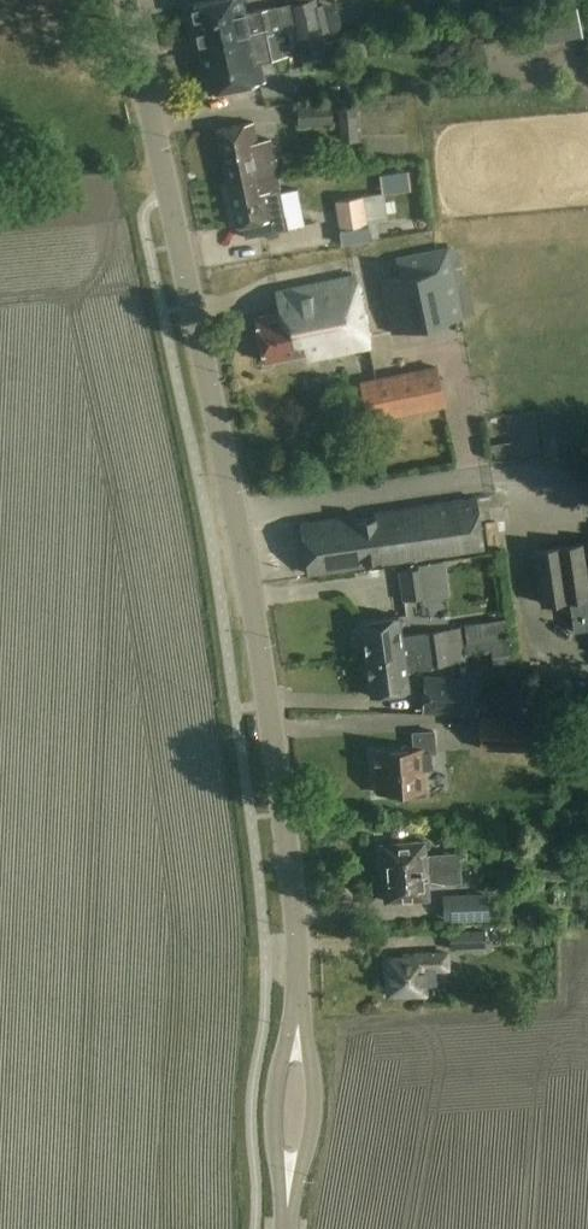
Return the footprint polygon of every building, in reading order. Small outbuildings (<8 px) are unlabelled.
[(201,48),(218,44),(288,30),(296,28),(300,40),(315,37),(321,36),(337,34),(331,2),(318,5),(317,0),(288,0),(289,3),(278,6),(246,10),(244,0),(211,0),(191,4),(201,48)] [(554,45),(587,42),(584,11),(551,15),(554,45)] [(342,57),(337,34),(321,36),(315,37),(300,40),(296,28),(288,30),(218,44),(201,48),(211,94),(260,83),(256,63),(288,56),(287,50),(299,47),(304,69),(329,63),(328,60),(342,57)] [(334,125),(333,102),(299,103),(300,127),(334,125)] [(360,134),(359,106),(339,108),(341,135),(360,134)] [(255,121),(219,129),(230,183),(278,173),(271,139),(259,141),(255,121)] [(278,173),(230,183),(239,226),(244,225),(247,239),(289,230),(287,217),(278,173)] [(389,222),(385,193),(336,199),(340,229),(389,222)] [(465,318),(451,247),(396,258),(400,276),(382,280),(392,332),(465,318)] [(371,346),(356,276),(277,292),(281,312),(256,317),(265,362),(306,353),(307,359),(371,346)] [(446,407),(438,366),(361,380),(369,421),(446,407)] [(397,509),(302,523),(309,574),(484,549),(477,498),(397,509)] [(533,549),(541,605),(587,599),(587,541),(533,549)] [(426,567),(400,571),(404,603),(431,599),(426,567)] [(574,604),(578,633),(587,631),(587,601),(574,604)] [(361,622),(367,660),(406,655),(447,649),(465,647),(462,627),(403,635),(401,616),(361,622)] [(470,638),(514,635),(513,619),(469,622),(470,638)] [(406,655),(367,660),(372,696),(411,691),(408,669),(467,662),(465,647),(447,649),(406,655)] [(478,687),(426,685),(425,711),(477,713),(478,687)] [(437,753),(436,731),(414,733),(415,749),(375,752),(376,772),(379,774),(380,794),(406,792),(406,797),(427,796),(426,769),(434,769),(433,753),(437,753)] [(383,845),(385,874),(459,869),(461,869),(460,853),(427,856),(426,842),(383,845)] [(459,869),(385,874),(387,901),(430,898),(429,885),(462,882),(461,869),(459,869)] [(492,918),(491,894),(444,896),(445,921),(492,918)] [(487,948),(487,929),(451,930),(452,948),(487,948)] [(449,969),(449,953),(425,954),(425,956),(389,957),(390,994),(427,993),(426,985),(437,984),(437,969),(449,969)]
